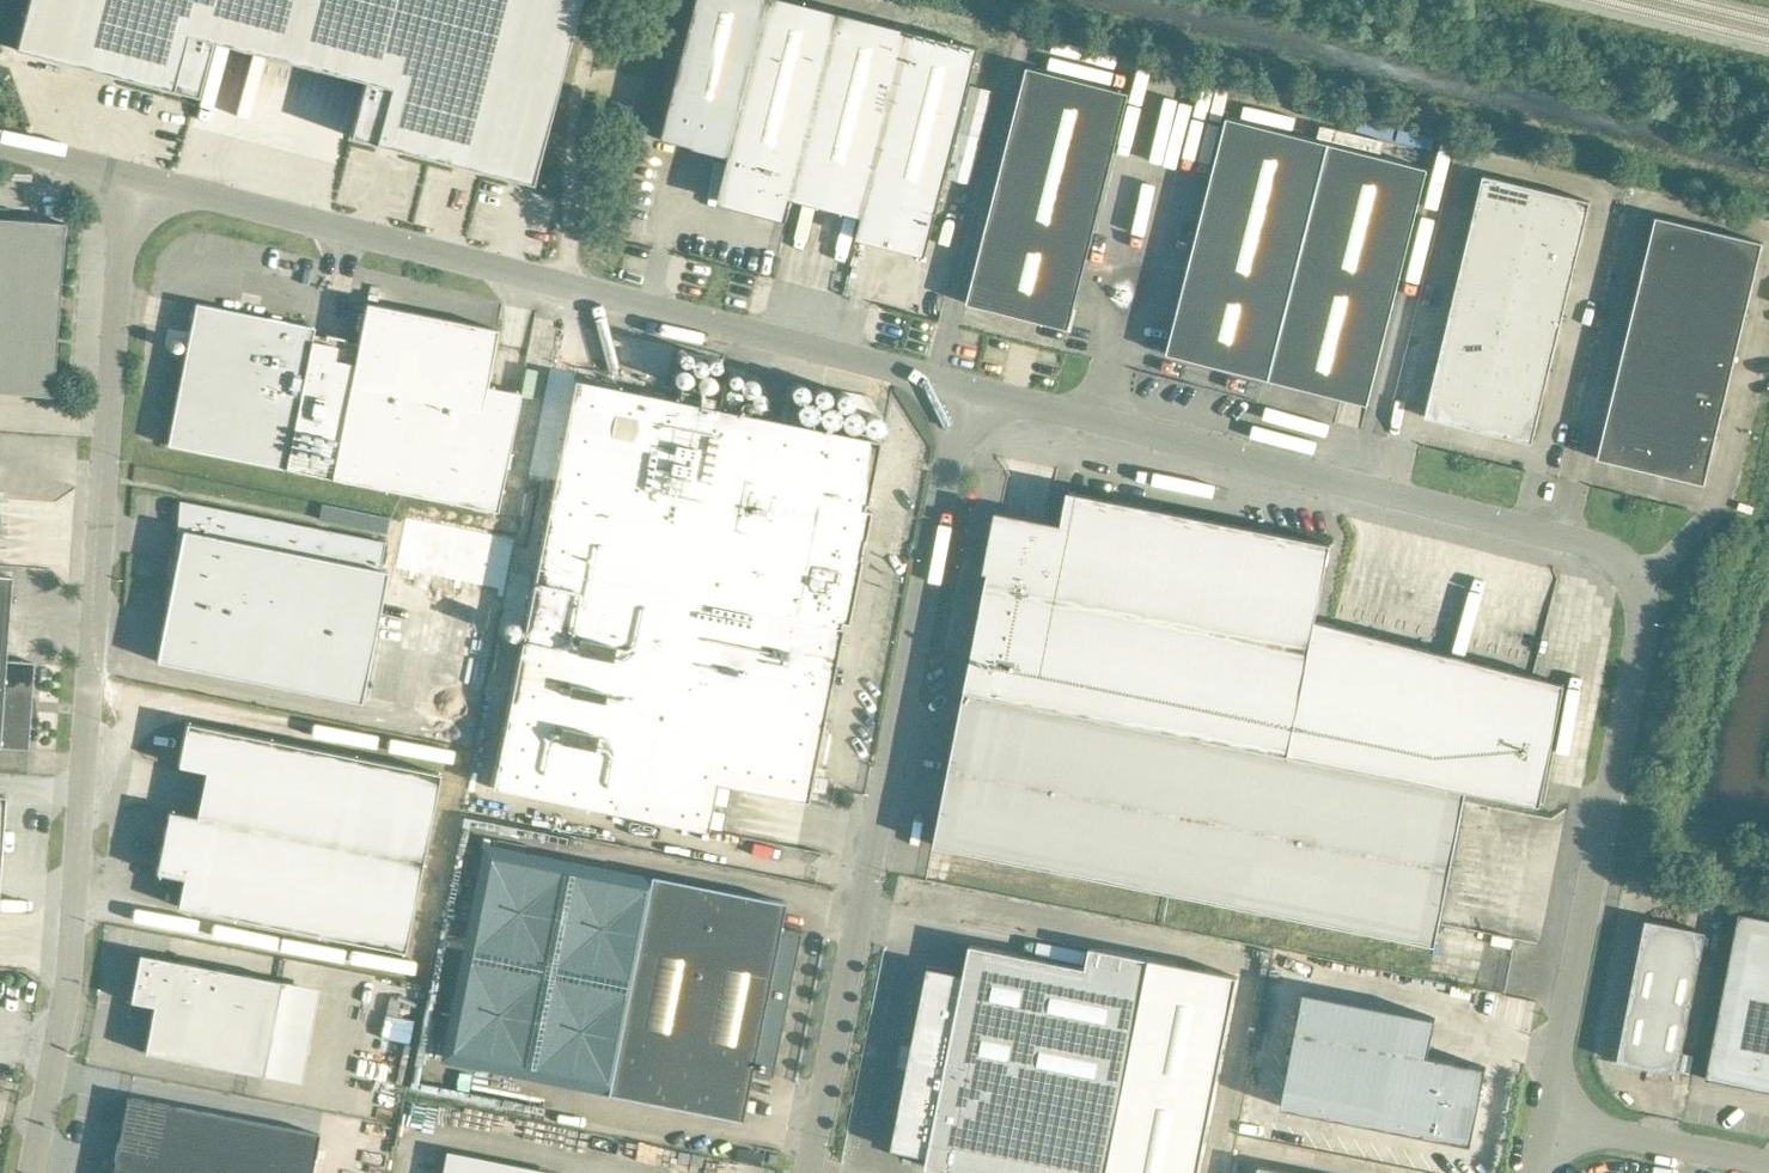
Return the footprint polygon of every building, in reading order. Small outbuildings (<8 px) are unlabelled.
[(15,49),(198,96),(212,41),(288,61),(304,0),(27,0),(15,49)] [(288,61),(364,81),(349,136),(531,183),(579,0),(304,0),(288,61)] [(657,138),(730,156),(718,203),(787,220),(793,198),(863,216),(857,238),(926,256),(979,47),(792,0),(692,0),(657,138)] [(1080,79),(1125,89),(1128,76),(1083,66),(1080,79)] [(1028,67),(968,303),(1069,329),(1130,93),(1028,67)] [(1167,354),(1269,379),(1368,405),(1428,168),(1227,117),(1167,354)] [(1478,199),(1532,212),(1538,188),(1484,175),(1478,199)] [(1538,188),(1532,212),(1585,225),(1591,201),(1538,188)] [(1472,224),(1526,236),(1532,212),(1478,199),(1472,224)] [(1532,212),(1526,236),(1579,249),(1585,225),(1532,212)] [(1650,241),(1704,253),(1709,229),(1656,216),(1650,241)] [(59,309),(65,222),(0,218),(0,305),(59,309)] [(1466,248),(1520,261),(1526,236),(1472,224),(1466,248)] [(1709,229),(1704,253),(1757,266),(1763,242),(1709,229)] [(1526,236),(1520,261),(1573,274),(1579,249),(1526,236)] [(1644,265),(1698,278),(1704,253),(1650,241),(1644,265)] [(1461,272),(1514,285),(1520,261),(1466,248),(1461,272)] [(1704,253),(1698,278),(1751,290),(1757,266),(1704,253)] [(1520,261),(1514,285),(1568,298),(1573,274),(1520,261)] [(1638,289),(1692,302),(1698,278),(1644,265),(1638,289)] [(1455,297),(1508,309),(1514,285),(1461,272),(1455,297)] [(1698,278),(1692,302),(1746,314),(1751,290),(1698,278)] [(1514,285),(1508,309),(1562,322),(1568,298),(1514,285)] [(1633,313),(1686,326),(1692,302),(1638,289),(1633,313)] [(1449,321),(1502,334),(1508,309),(1455,297),(1449,321)] [(1692,302),(1686,326),(1740,339),(1746,314),(1692,302)] [(167,445),(285,469),(496,511),(520,392),(485,385),(497,329),(366,303),(358,344),(345,341),(346,338),(326,334),(325,337),(312,334),(314,327),(285,321),(266,317),(196,303),(167,445)] [(52,396),(59,309),(0,305),(0,392),(52,396)] [(1508,309),(1502,334),(1556,346),(1562,322),(1508,309)] [(1627,338),(1680,350),(1686,326),(1633,313),(1627,338)] [(1443,345),(1496,358),(1502,334),(1449,321),(1443,345)] [(1686,326),(1680,350),(1734,363),(1740,339),(1686,326)] [(1502,334),(1496,358),(1550,371),(1556,346),(1502,334)] [(1621,362),(1674,374),(1680,350),(1627,338),(1621,362)] [(1437,370),(1464,376),(1491,382),(1496,358),(1443,345),(1437,370)] [(1680,350),(1674,374),(1728,387),(1734,363),(1680,350)] [(1491,382),(1517,388),(1544,395),(1550,371),(1496,358),(1491,382)] [(1615,386),(1669,399),(1674,374),(1621,362),(1615,386)] [(1425,418),(1453,424),(1464,376),(1437,370),(1425,418)] [(1674,374),(1669,399),(1722,411),(1728,387),(1674,374)] [(1464,376),(1453,424),(1479,430),(1491,382),(1464,376)] [(574,379),(536,565),(839,626),(840,621),(847,623),(860,557),(858,557),(862,540),(863,541),(870,510),(863,509),(864,503),(866,503),(878,441),(574,379)] [(1491,382),(1479,430),(1505,436),(1517,388),(1491,382)] [(1609,410),(1636,417),(1663,423),(1669,399),(1615,386),(1609,410)] [(1517,388),(1505,436),(1532,443),(1544,395),(1517,388)] [(1663,423),(1689,429),(1717,436),(1722,411),(1669,399),(1663,423)] [(1598,458),(1625,465),(1636,417),(1609,410),(1598,458)] [(1625,465),(1651,471),(1663,423),(1636,417),(1625,465)] [(1651,471),(1678,477),(1689,429),(1663,423),(1651,471)] [(1689,429),(1678,477),(1705,484),(1717,436),(1689,429)] [(966,690),(1466,790),(1541,804),(1565,683),(1316,619),(1331,543),(1069,491),(1062,524),(1048,521),(996,510),(984,572),(989,573),(966,690)] [(176,546),(166,614),(156,661),(360,702),(387,571),(379,569),(385,542),(179,500),(177,531),(183,532),(180,546),(176,546)] [(841,626),(839,626),(536,565),(492,787),(706,830),(715,782),(806,800),(841,626)] [(28,749),(34,662),(6,660),(12,575),(0,574),(0,747),(28,749)] [(1466,790),(966,690),(935,844),(1436,945),(1466,790)] [(183,878),(177,906),(403,951),(439,773),(186,722),(177,765),(261,782),(252,827),(168,810),(155,872),(183,878)] [(1633,856),(1631,865),(1632,865),(1639,867),(1640,867),(1642,858),(1634,856),(1633,856)] [(650,875),(607,1093),(741,1120),(750,1072),(771,1076),(800,930),(779,926),(784,902),(650,875)] [(1706,1078),(1710,1079),(1710,1080),(1768,1092),(1768,918),(1739,912),(1706,1078)] [(1617,1061),(1678,1074),(1707,931),(1645,919),(1617,1061)] [(960,1172),(1198,1172),(1238,976),(1090,946),(1086,967),(970,944),(964,974),(959,973),(928,967),(926,977),(928,978),(914,1047),(899,1055),(909,1071),(896,1138),(894,1138),(892,1148),(923,1154),(928,1155),(926,1166),(960,1172)] [(130,1001),(153,1005),(145,1052),(263,1075),(281,981),(139,954),(130,1001)] [(1474,1095),(1476,1095),(1480,1073),(1485,1074),(1487,1067),(1428,1055),(1436,1017),(1304,991),(1282,1106),(1455,1140),(1456,1136),(1467,1138),(1472,1113),(1470,1112),(1474,1095)] [(113,1171),(123,1172),(311,1172),(319,1134),(127,1097),(113,1171)]
